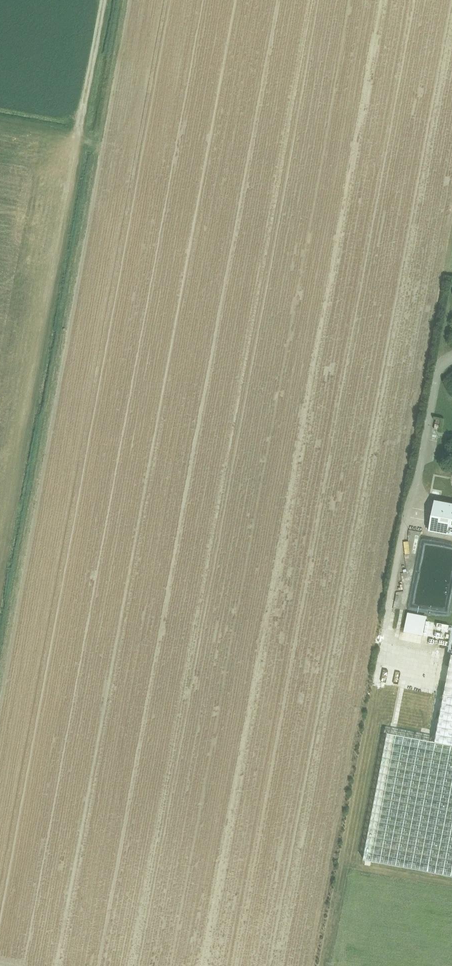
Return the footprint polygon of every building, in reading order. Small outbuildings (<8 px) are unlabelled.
[(435,501),(429,531),(451,536),(451,504),(435,501)] [(419,637),(423,617),(404,613),(400,633),(419,637)] [(363,860),(365,861),(371,862),(451,877),(451,657),(451,659),(445,695),(445,696),(435,743),(387,734),(363,860)]
